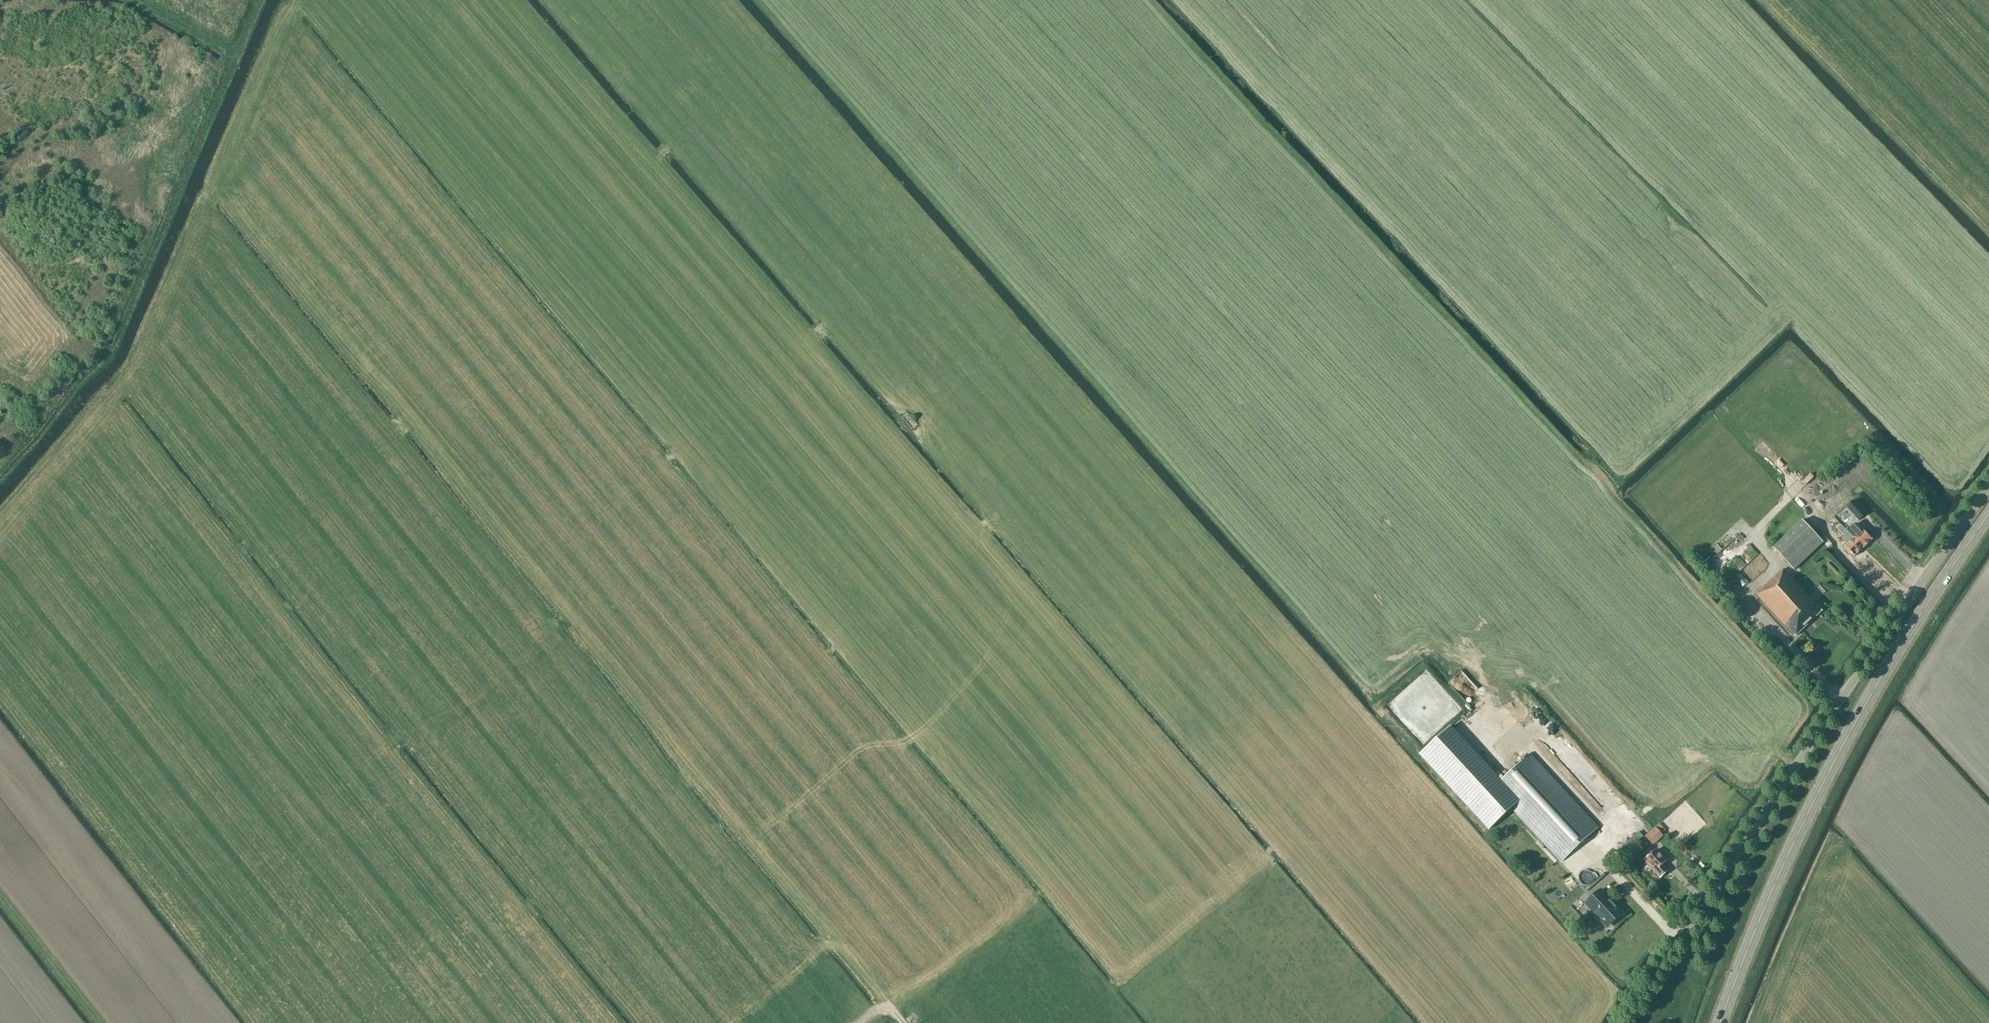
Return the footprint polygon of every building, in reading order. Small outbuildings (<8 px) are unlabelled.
[(1854,501),(1848,506),(1856,515),(1862,510),(1854,501)] [(1842,504),(1837,513),(1843,516),(1848,508),(1842,504)] [(1802,520),(1773,548),(1794,570),(1823,542),(1802,520)] [(1863,530),(1856,524),(1848,532),(1863,548),(1872,540),(1863,530)] [(1848,532),(1841,525),(1837,529),(1844,536),(1842,538),(1847,543),(1848,542),(1849,543),(1845,547),(1854,556),(1863,548),(1848,532)] [(1716,541),(1711,546),(1716,552),(1722,547),(1716,541)] [(1731,577),(1732,575),(1731,572),(1729,570),(1728,569),(1726,568),(1724,568),(1722,569),(1720,570),(1719,573),(1719,575),(1719,577),(1721,580),(1723,581),(1726,581),(1728,581),(1730,579),(1731,577)] [(1783,569),(1756,594),(1763,601),(1774,614),(1795,637),(1822,611),(1783,569)] [(1827,614),(1823,618),(1831,625),(1834,622),(1827,614)] [(1544,712),(1536,717),(1541,727),(1549,723),(1544,712)] [(1532,719),(1529,724),(1538,729),(1540,725),(1532,719)] [(1495,735),(1504,728),(1498,720),(1489,727),(1495,735)] [(1474,727),(1479,732),(1484,726),(1479,721),(1474,727)] [(1519,722),(1513,726),(1519,735),(1525,730),(1519,722)] [(1501,782),(1450,727),(1419,755),(1488,830),(1512,810),(1561,861),(1598,827),(1530,755),(1501,782)] [(1644,836),(1652,845),(1663,835),(1655,826),(1644,836)] [(1653,853),(1649,849),(1644,854),(1648,858),(1644,861),(1660,878),(1668,870),(1663,864),(1667,860),(1657,849),(1653,853)] [(1622,857),(1626,862),(1634,855),(1629,850),(1622,857)] [(1591,898),(1586,903),(1592,909),(1606,925),(1609,922),(1611,924),(1619,917),(1617,915),(1620,912),(1600,890),(1591,898)]
